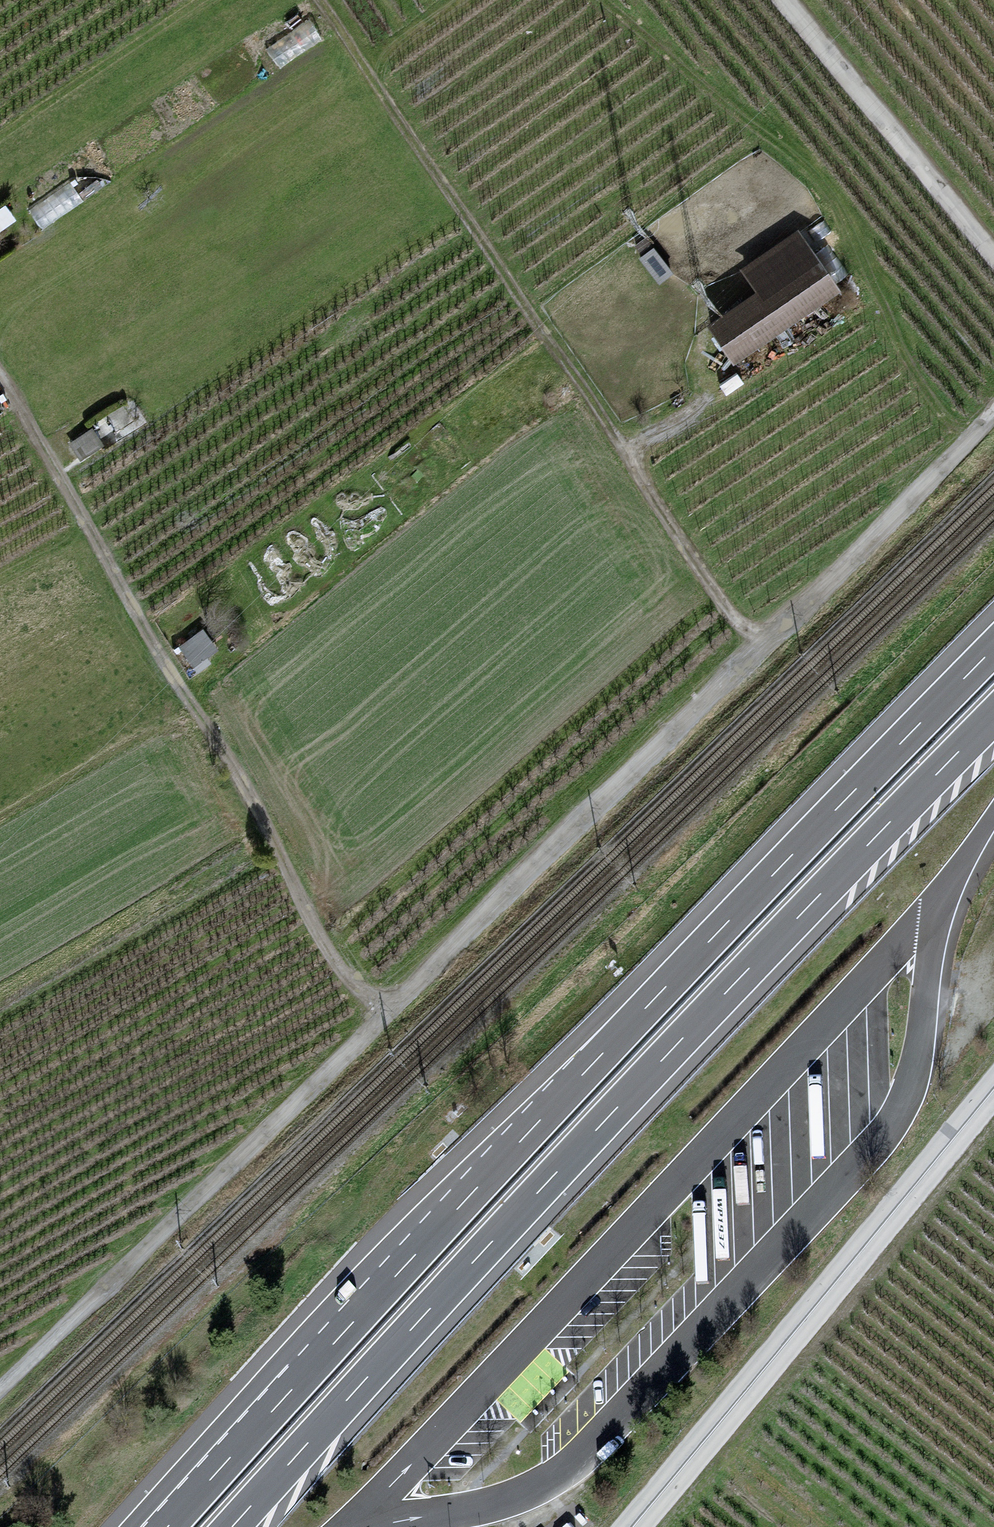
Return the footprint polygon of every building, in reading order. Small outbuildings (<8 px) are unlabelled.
[(311,19),(272,38),(281,55),(319,35),(311,19)] [(29,204),(43,223),(82,193),(68,175),(29,204)] [(0,204),(0,225),(17,214),(7,200),(0,204)] [(755,291),(706,323),(731,361),(841,289),(799,226),(739,265),(755,291)] [(69,434),(78,450),(102,436),(93,421),(69,434)] [(192,655),(216,640),(204,620),(179,635),(192,655)]
